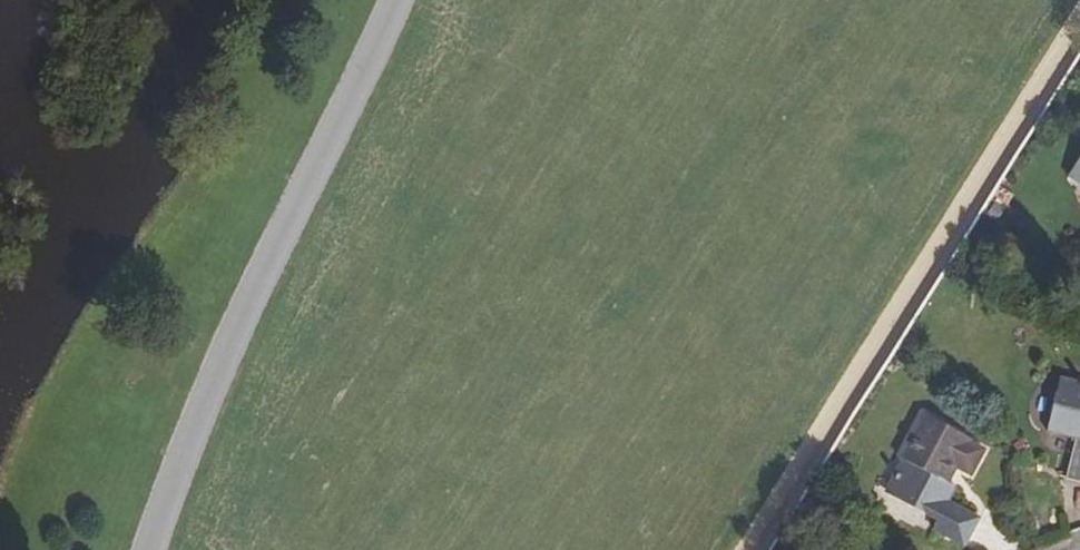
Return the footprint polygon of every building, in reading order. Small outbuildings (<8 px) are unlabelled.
[(1069,179),(1079,185),(1079,161),(1069,179)] [(1060,380),(1047,431),(1076,438),(1066,479),(1079,482),(1079,384),(1060,380)] [(970,440),(924,414),(900,459),(909,464),(892,497),(936,522),(933,529),(963,544),(977,520),(947,503),(955,487),(943,481),(951,466),(955,468),(970,440)]
